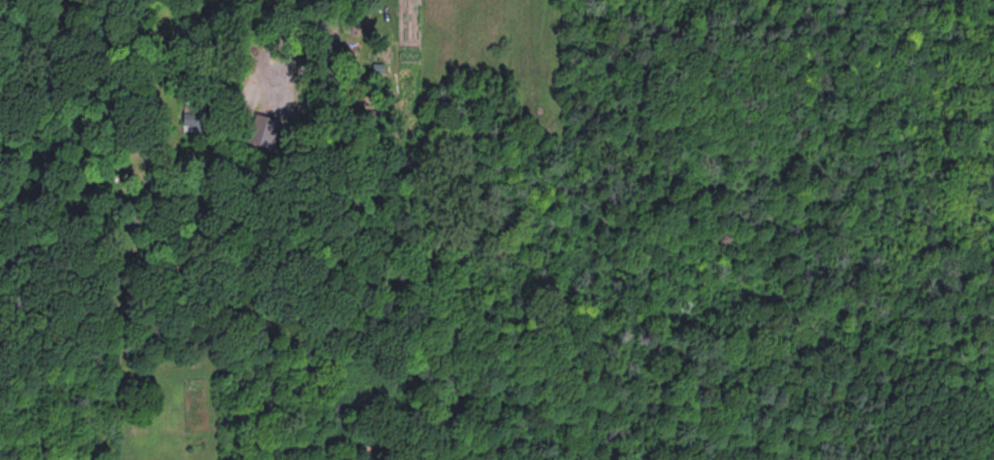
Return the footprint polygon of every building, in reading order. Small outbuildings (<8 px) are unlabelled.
[(199,131),(199,106),(181,106),(181,131),(199,131)] [(276,120),(253,114),(244,143),(267,150),(276,120)]
